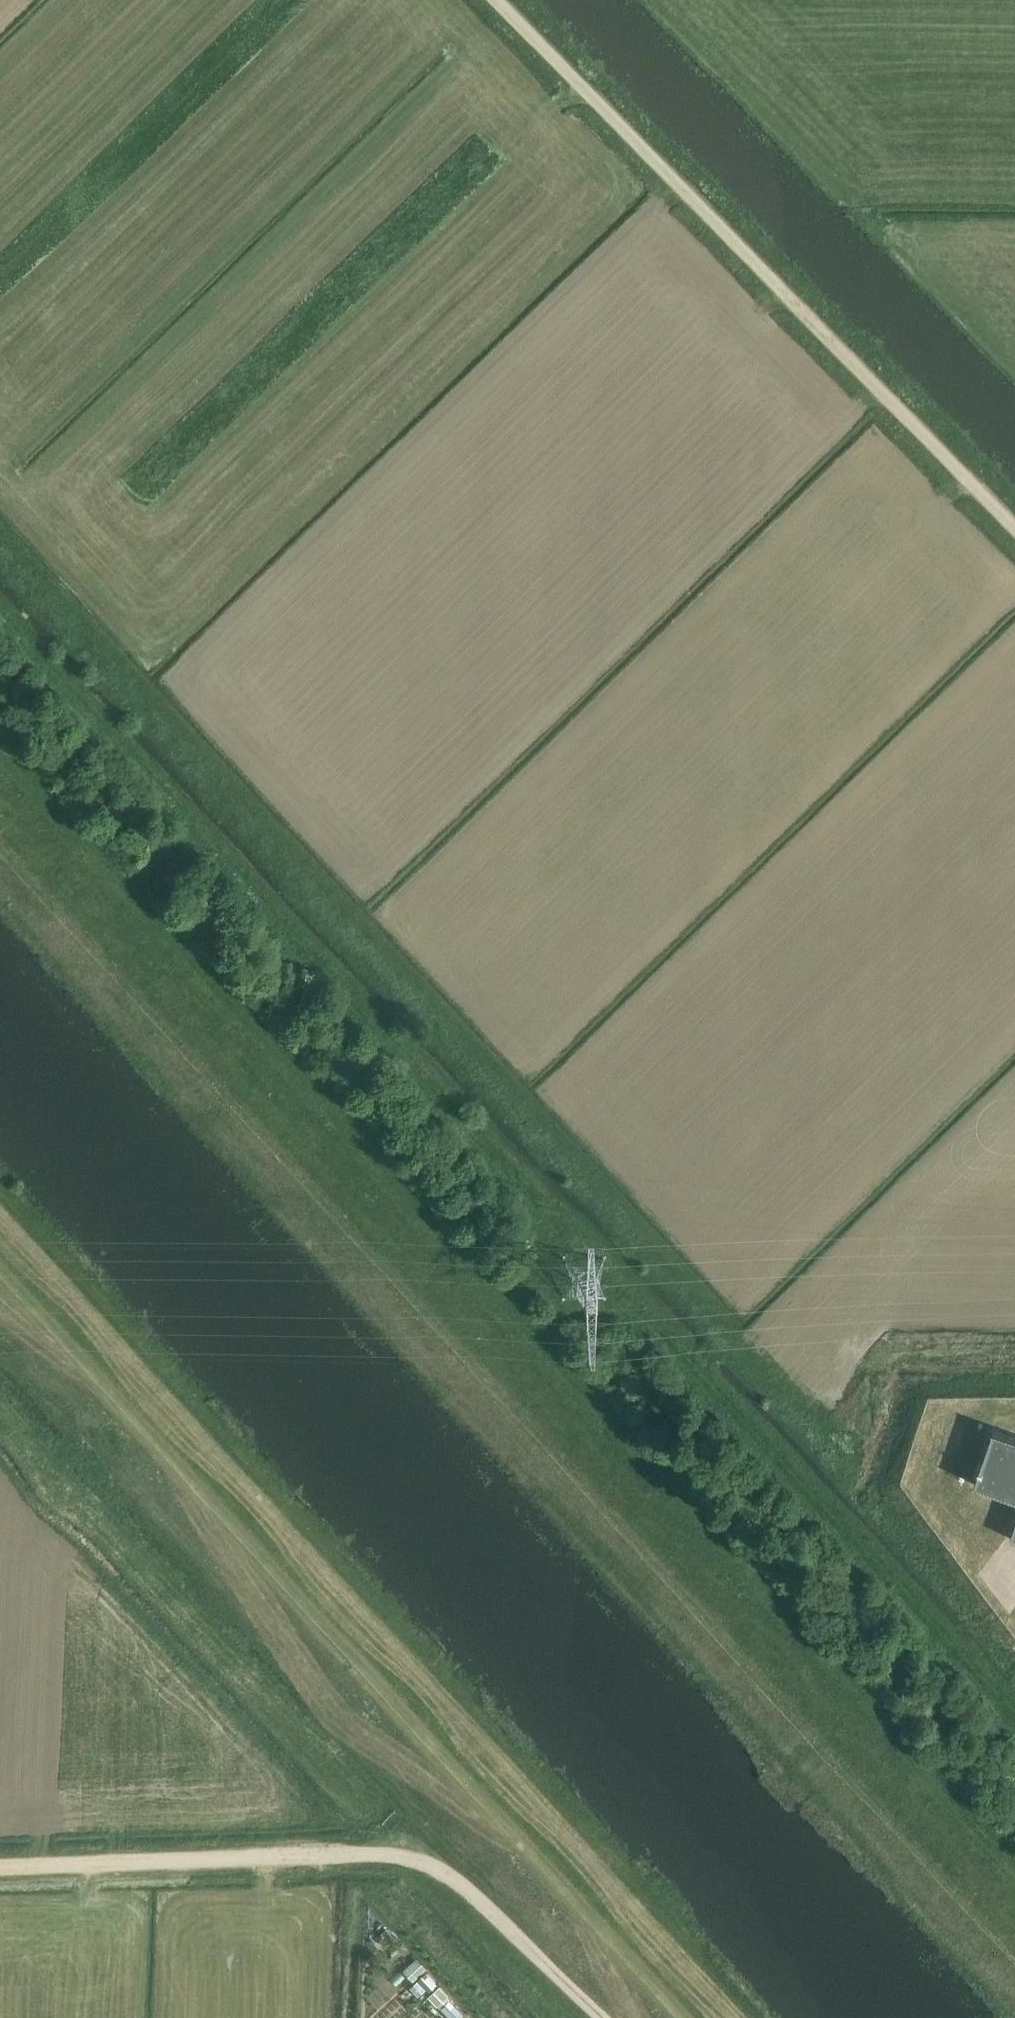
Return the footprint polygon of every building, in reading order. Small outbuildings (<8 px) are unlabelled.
[(994,1432),(976,1483),(975,1483),(975,1484),(1014,1498),(1014,1438),(994,1430),(993,1432),(994,1432)] [(436,1984),(429,1968),(423,1956),(410,1963),(423,1990),(436,1984)] [(451,2017),(461,2017),(467,2013),(443,1983),(431,1993),(451,2017)]
